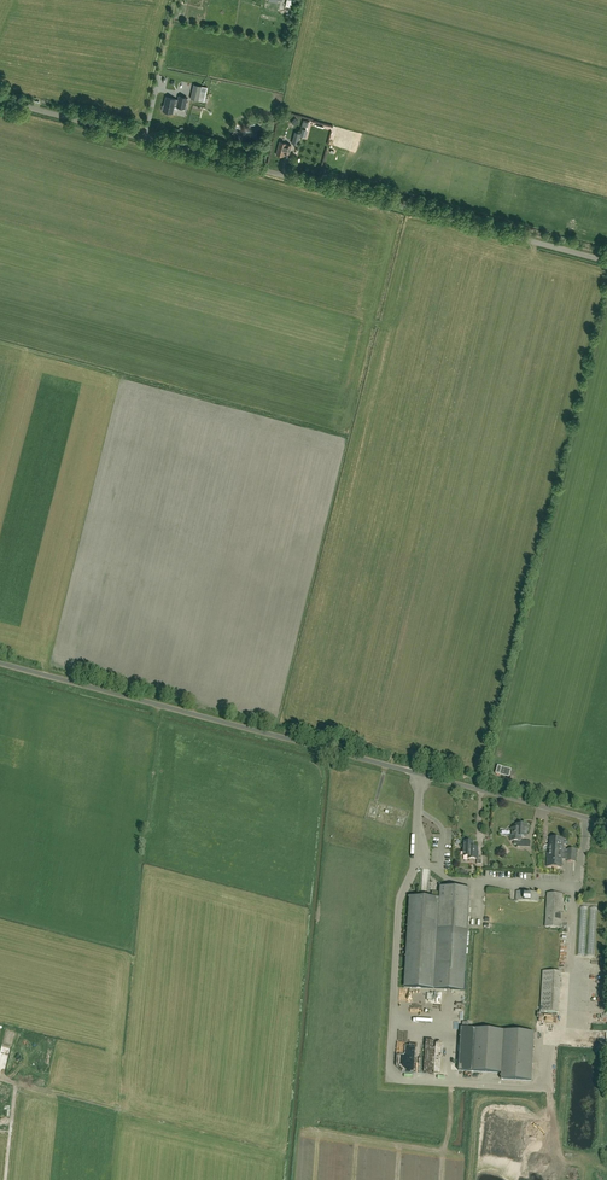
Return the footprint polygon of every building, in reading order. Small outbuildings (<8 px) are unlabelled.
[(201,86),(194,84),(190,98),(204,101),(206,94),(200,93),(201,86)] [(163,109),(163,111),(172,113),(174,105),(176,106),(185,108),(187,98),(179,96),(178,100),(175,99),(166,97),(164,105),(163,105),(162,108),(163,109)] [(297,126),(301,121),(297,117),(293,122),(297,126)] [(294,131),(291,143),(297,144),(300,133),(294,131)] [(279,142),(278,145),(276,154),(282,156),(283,152),(288,154),(291,145),(279,142)] [(509,777),(510,771),(502,768),(498,766),(496,774),(500,775),(509,777)] [(401,817),(398,826),(405,829),(409,819),(401,817)] [(516,828),(512,828),(511,840),(514,840),(514,844),(517,844),(517,846),(525,847),(525,840),(521,840),(521,836),(527,837),(528,824),(516,824),(516,828)] [(549,845),(548,845),(547,867),(562,868),(562,859),(565,859),(567,859),(567,861),(576,862),(576,850),(568,849),(568,850),(563,850),(564,838),(550,838),(549,845)] [(463,856),(468,856),(468,859),(477,859),(477,864),(481,864),(482,857),(478,857),(478,854),(477,854),(478,847),(473,847),(473,841),(464,841),(463,856)] [(440,887),(440,892),(432,892),(432,898),(424,897),(409,896),(404,987),(464,991),(470,888),(450,887),(450,886),(449,885),(448,884),(439,884),(439,887),(440,887)] [(516,900),(539,901),(539,892),(517,891),(516,900)] [(548,893),(546,927),(561,928),(563,894),(548,893)] [(587,907),(580,907),(577,955),(584,956),(587,907)] [(597,908),(590,908),(587,956),(594,956),(597,908)] [(558,1013),(561,972),(543,971),(540,1012),(558,1013)] [(591,997),(592,1011),(597,1011),(596,1006),(603,1006),(602,996),(591,997)] [(468,1022),(462,1022),(462,1028),(461,1028),(458,1070),(501,1073),(500,1079),(531,1081),(534,1032),(468,1028),(468,1022)]
